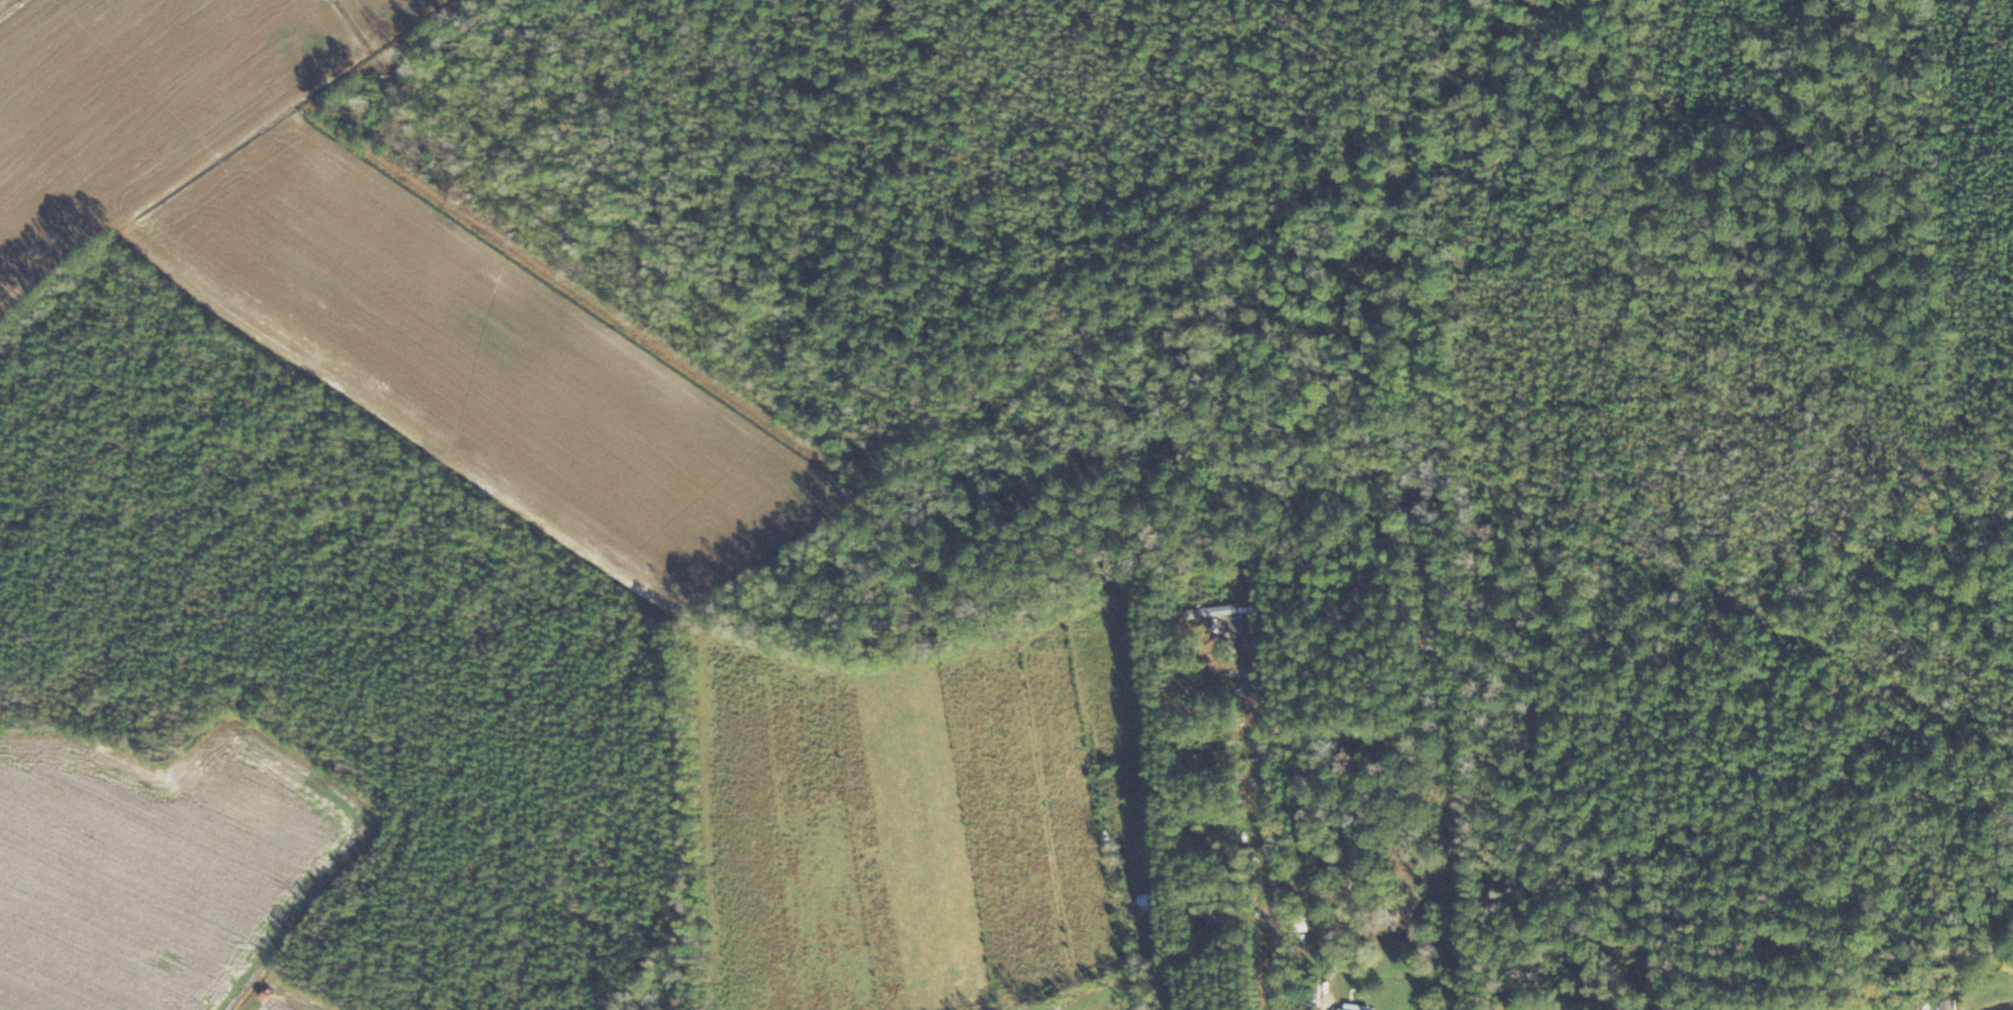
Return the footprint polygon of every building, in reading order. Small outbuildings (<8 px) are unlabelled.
[(1228,629),(1227,619),(1236,618),(1236,610),(1189,613),(1190,631),(1228,629)] [(1296,917),(1296,932),(1310,932),(1310,917),(1296,917)] [(1930,998),(1905,998),(1905,1009),(1930,1009),(1930,998)]
